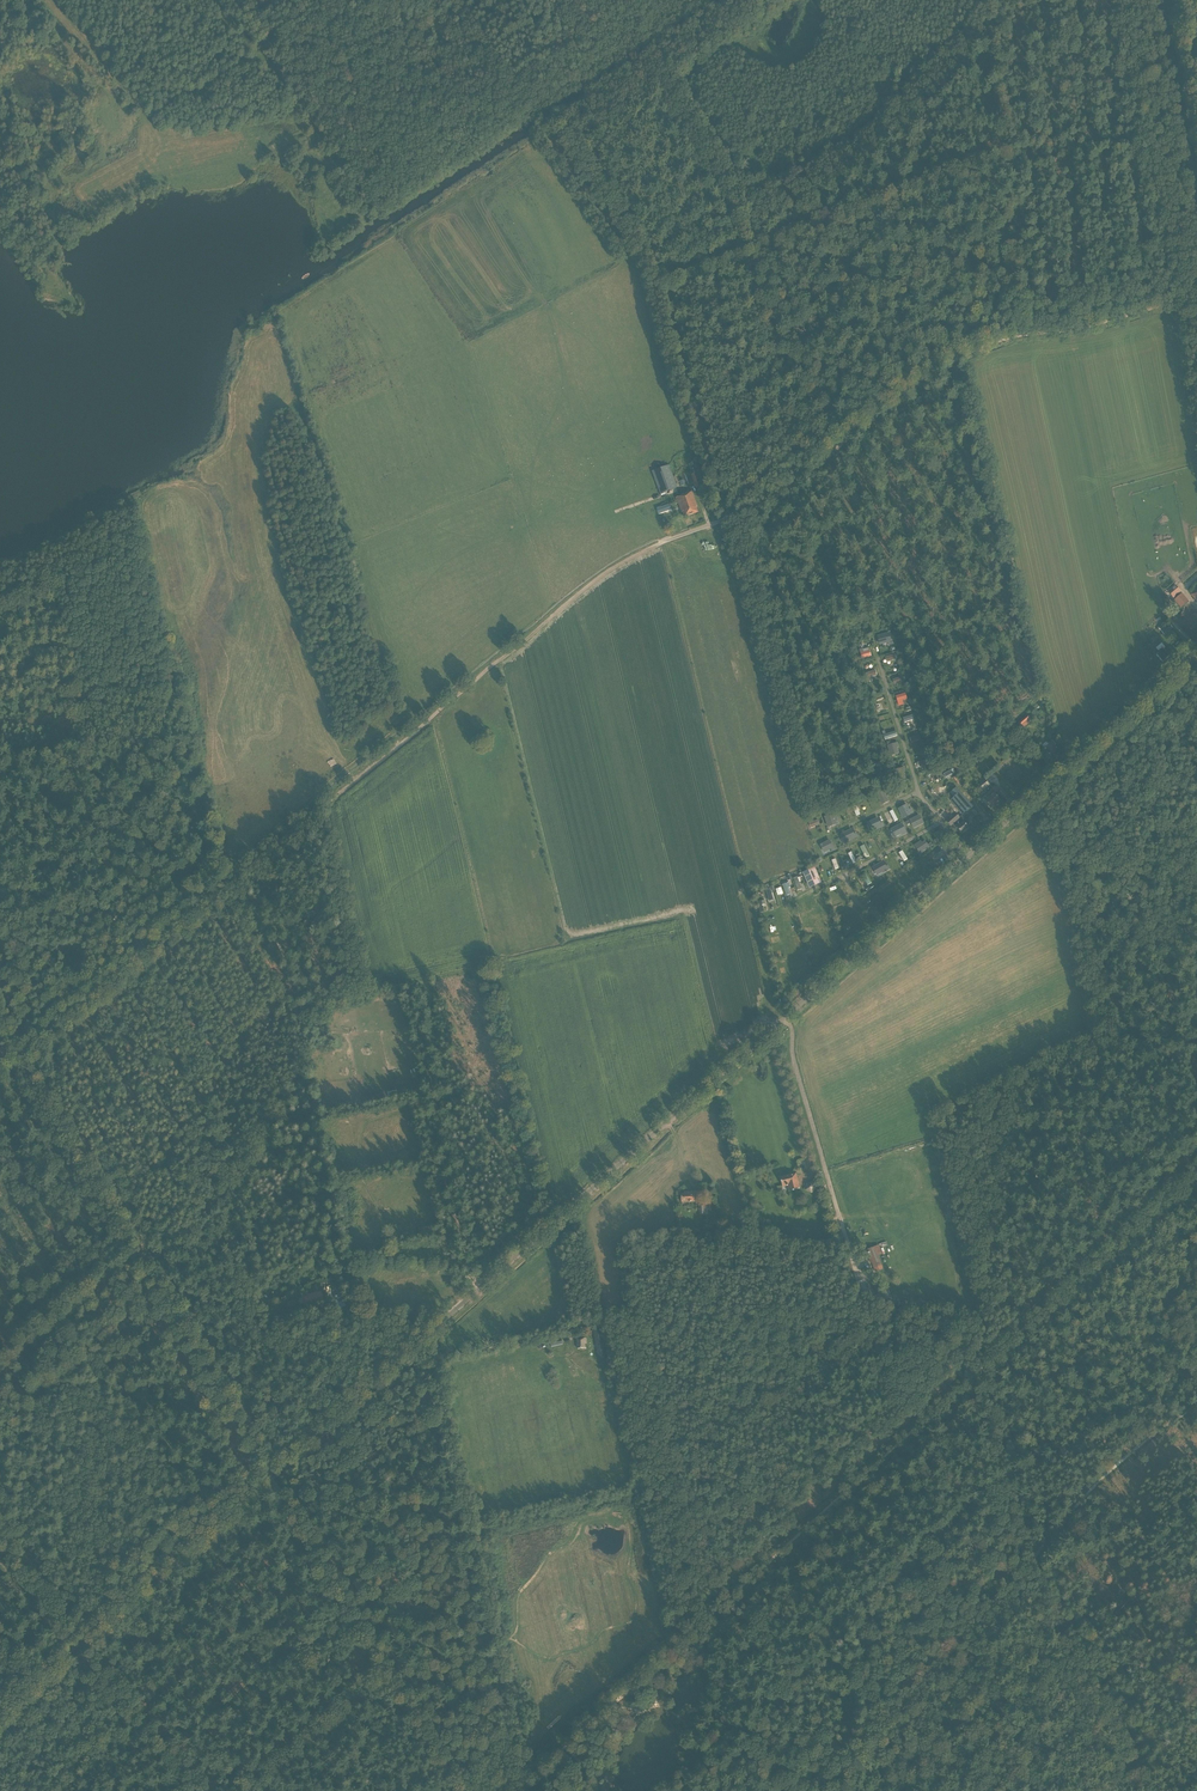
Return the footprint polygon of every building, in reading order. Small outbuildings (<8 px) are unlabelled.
[(897,80),(890,87),(894,91),(901,84),(897,80)] [(777,287),(781,278),(771,274),(767,283),(777,287)] [(669,465),(652,471),(660,494),(677,488),(691,483),(687,471),(673,476),(669,465)] [(697,473),(691,475),(696,488),(701,486),(697,473)] [(682,512),(683,512),(685,517),(698,512),(696,507),(697,507),(692,491),(691,491),(690,490),(689,490),(689,492),(681,495),(681,496),(676,498),(682,512)] [(1193,573),(1181,584),(1184,587),(1196,576),(1193,573)] [(1175,599),(1179,604),(1182,608),(1189,601),(1182,593),(1176,586),(1171,591),(1176,598),(1175,599)] [(1161,631),(1164,635),(1172,628),(1169,624),(1161,631)] [(889,633),(877,637),(879,645),(887,643),(888,645),(892,644),(889,633)] [(1163,649),(1165,647),(1162,644),(1156,648),(1159,652),(1156,654),(1163,662),(1169,657),(1163,649)] [(862,659),(871,656),(869,650),(860,653),(862,659)] [(896,659),(894,654),(885,657),(886,662),(896,659)] [(893,679),(894,684),(903,681),(902,676),(893,679)] [(895,696),(898,706),(903,705),(902,701),(907,699),(905,693),(895,696)] [(1017,723),(1022,729),(1031,721),(1026,715),(1017,723)] [(883,735),(885,740),(897,736),(896,731),(883,735)] [(919,734),(909,738),(911,743),(920,739),(919,734)] [(1059,751),(1054,746),(1056,745),(1052,741),(1044,748),(1047,752),(1046,754),(1045,755),(1048,758),(1050,758),(1051,757),(1052,757),(1059,751)] [(887,745),(890,756),(899,753),(897,748),(899,747),(898,742),(887,745)] [(1027,746),(1038,756),(1040,754),(1030,743),(1027,746)] [(919,767),(928,765),(926,759),(917,762),(919,767)] [(951,766),(942,771),(946,778),(955,773),(951,766)] [(906,779),(904,772),(906,772),(904,767),(892,771),(896,782),(906,779)] [(932,774),(936,781),(942,777),(937,770),(932,774)] [(985,779),(978,785),(984,790),(990,785),(985,779)] [(987,799),(985,801),(991,808),(997,804),(1000,802),(1000,801),(1000,800),(994,793),(995,793),(996,794),(1000,790),(996,786),(992,789),(993,789),(985,796),(987,799)] [(896,787),(891,790),(895,798),(900,796),(896,787)] [(972,807),(957,788),(951,793),(967,811),(972,807)] [(889,801),(884,791),(876,794),(882,805),(889,801)] [(975,799),(971,803),(975,808),(980,805),(975,799)] [(898,808),(903,818),(914,813),(911,808),(909,809),(906,804),(898,808)] [(852,807),(856,816),(860,814),(857,805),(852,807)] [(975,812),(979,817),(985,812),(980,807),(975,812)] [(889,812),(894,821),(898,820),(892,810),(889,812)] [(836,812),(824,816),(827,827),(838,824),(837,821),(838,821),(836,812)] [(966,820),(962,816),(960,818),(956,813),(947,822),(951,826),(952,825),(956,829),(957,828),(962,834),(969,828),(964,822),(966,820)] [(909,820),(913,828),(924,823),(919,814),(909,820)] [(878,817),(866,823),(870,832),(884,826),(882,822),(880,823),(878,817)] [(808,823),(809,828),(819,825),(818,820),(808,823)] [(862,835),(866,833),(862,823),(858,825),(862,835)] [(890,829),(895,839),(907,833),(902,823),(890,829)] [(851,829),(840,834),(844,843),(858,837),(856,833),(854,834),(851,829)] [(938,841),(945,837),(940,829),(933,834),(938,841)] [(888,834),(884,835),(889,847),(893,846),(888,834)] [(880,852),(884,850),(878,838),(874,840),(880,852)] [(829,840),(820,845),(824,853),(829,851),(830,852),(834,850),(829,840)] [(920,840),(914,845),(919,853),(929,847),(925,840),(922,842),(920,840)] [(911,844),(907,847),(912,855),(916,853),(911,844)] [(864,845),(860,847),(865,858),(869,856),(864,845)] [(902,850),(898,853),(904,861),(908,859),(902,850)] [(851,852),(848,854),(853,864),(856,862),(851,852)] [(886,866),(883,861),(872,867),(877,876),(890,869),(888,865),(886,866)] [(802,872),(809,888),(821,883),(815,867),(802,872)] [(862,876),(867,885),(871,883),(866,874),(862,876)] [(786,896),(792,894),(789,882),(783,884),(786,896)] [(851,898),(854,904),(860,901),(857,895),(851,898)] [(783,1187),(783,1186),(786,1185),(787,1186),(789,1186),(790,1190),(789,1190),(789,1191),(792,1190),(794,1191),(794,1189),(800,1188),(796,1174),(780,1177),(783,1187)] [(805,1183),(805,1190),(812,1193),(817,1187),(812,1181),(805,1183)] [(699,1191),(684,1192),(685,1194),(681,1194),(682,1202),(696,1201),(696,1196),(699,1196),(699,1191)] [(708,1210),(712,1210),(711,1203),(699,1204),(699,1215),(708,1215),(708,1210)] [(880,1254),(877,1247),(866,1251),(870,1260),(871,1260),(874,1268),(881,1265),(877,1255),(880,1254)] [(336,1290),(337,1293),(334,1294),(336,1299),(331,1300),(333,1304),(335,1304),(336,1309),(344,1307),(342,1301),(344,1300),(340,1288),(336,1290)] [(308,1295),(310,1302),(323,1298),(321,1292),(308,1295)] [(606,1355),(600,1328),(593,1329),(599,1356),(606,1355)] [(586,1338),(577,1338),(578,1349),(587,1348),(586,1338)] [(563,1346),(561,1339),(550,1341),(551,1349),(563,1346)]
